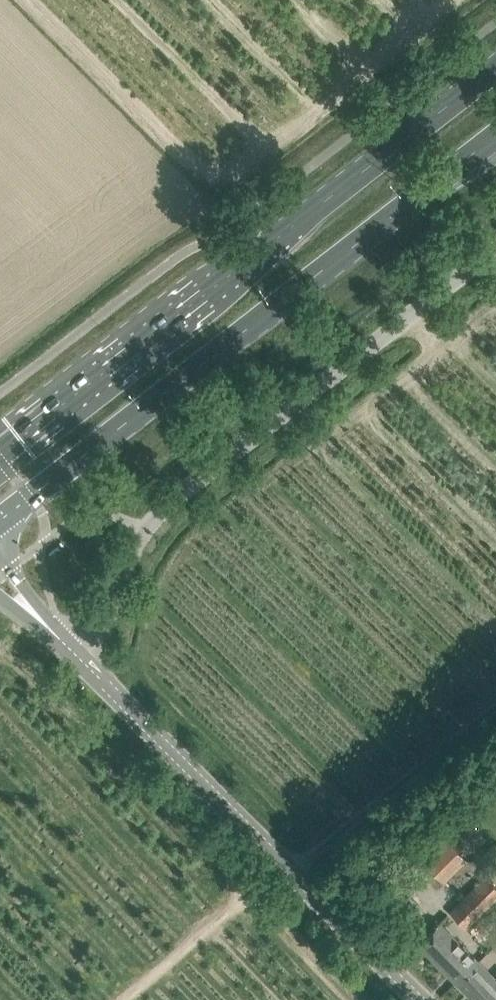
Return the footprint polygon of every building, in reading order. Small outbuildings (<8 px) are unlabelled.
[(465,816),(451,830),(454,833),(461,840),(475,826),(465,816)] [(424,863),(443,882),(465,859),(447,841),(424,863)] [(467,928),(495,899),(495,885),(487,876),(451,911),(467,928)] [(439,922),(418,944),(475,999),(495,999),(495,979),(439,922)]
